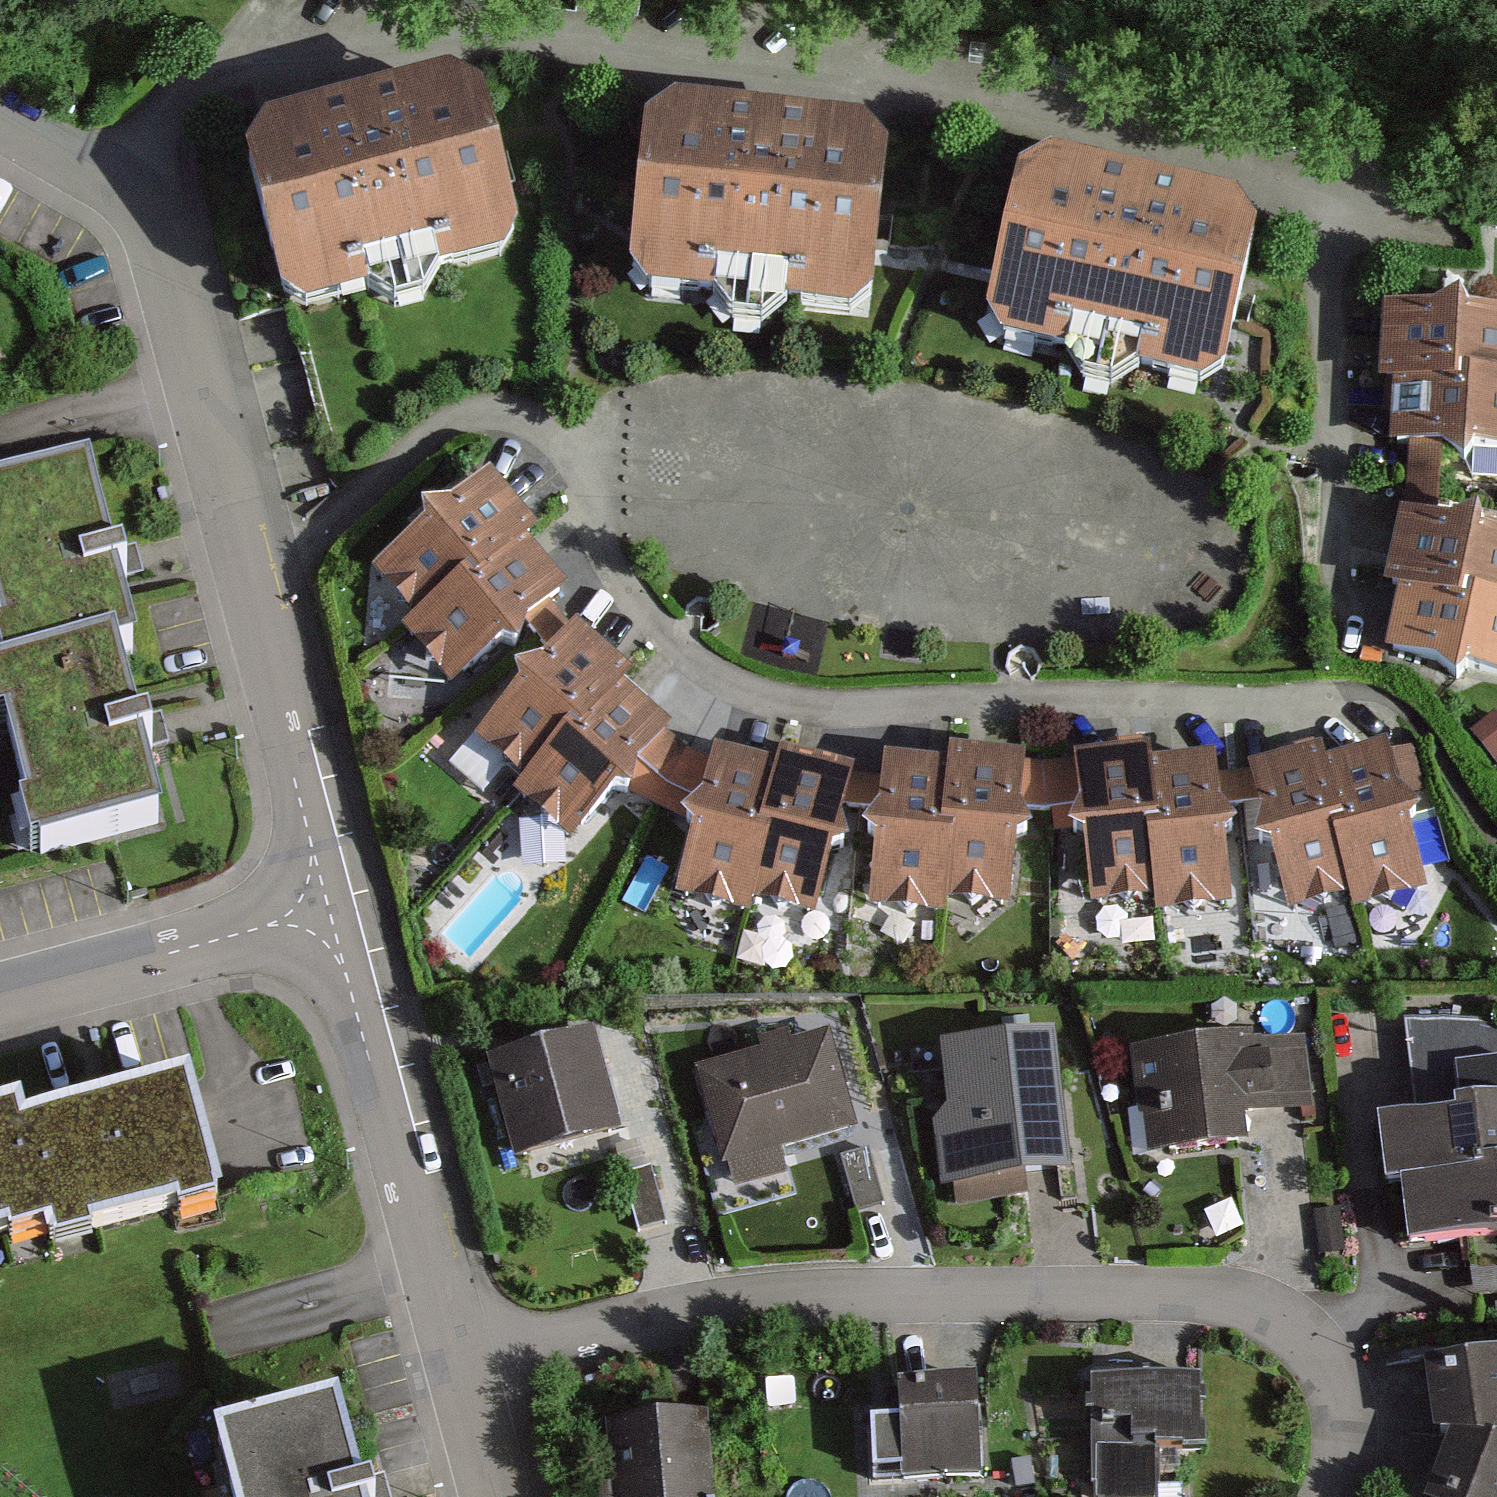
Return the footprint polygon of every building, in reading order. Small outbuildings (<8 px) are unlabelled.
[(263,145),(302,300),(535,242),(496,86),(263,145)] [(674,119),(653,276),(880,306),(901,149),(674,119)] [(1048,167),(1009,330),(1229,384),(1269,221),(1048,167)] [(1405,314),(1403,372),(1496,375),(1496,317),(1405,314)] [(1418,378),(1415,437),(1496,441),(1496,382),(1418,378)] [(1464,445),(1426,444),(1424,507),(1462,508),(1464,445)] [(543,528),(498,474),(388,565),(433,619),(533,536),(543,528)] [(0,507),(0,658),(4,673),(116,642),(136,637),(93,482),(0,507)] [(1409,584),(1422,587),(1488,601),(1490,589),(1496,590),(1496,510),(1474,519),(1425,510),(1409,584)] [(465,684),(578,590),(533,536),(433,619),(420,630),(465,684)] [(1408,650),(1496,669),(1496,590),(1490,589),(1488,601),(1422,587),(1408,650)] [(587,625),(486,738),(540,787),(632,685),(642,673),(587,625)] [(0,674),(0,748),(26,843),(161,806),(116,642),(4,673),(0,674)] [(581,840),(681,728),(632,685),(540,787),(532,796),(581,840)] [(1330,752),(1259,770),(1295,909),(1365,891),(1334,769),(1330,752)] [(1437,895),(1401,752),(1334,769),(1365,891),(1370,911),(1437,895)] [(1157,758),(1089,764),(1101,908),(1169,902),(1158,765),(1157,758)] [(1020,906),(1034,766),(967,759),(966,775),(953,899),(1020,906)] [(1239,908),(1226,759),(1158,765),(1169,902),(1170,913),(1239,908)] [(792,779),(724,762),(692,889),(761,906),(763,898),(792,779)] [(763,898),(826,914),(859,780),(796,764),(792,779),(763,898)] [(966,775),(896,768),(882,911),(951,918),(953,899),(966,775)] [(839,1030),(703,1069),(739,1194),(794,1178),(786,1151),(867,1128),(839,1030)] [(603,1035),(497,1062),(522,1159),(628,1132),(603,1035)] [(1084,1173),(1066,1036),(957,1050),(966,1121),(945,1123),(954,1189),(1084,1173)] [(1151,1123),(1157,1123),(1159,1153),(1260,1144),(1257,1115),(1320,1109),(1314,1041),(1145,1056),(1151,1123)] [(231,1213),(198,1089),(33,1132),(60,1236),(66,1256),(100,1247),(96,1234),(187,1210),(190,1224),(231,1213)] [(1454,1100),(1455,1110),(1378,1118),(1385,1182),(1400,1180),(1496,1169),(1496,1095),(1454,1100)] [(0,1121),(0,1242),(17,1238),(19,1247),(60,1236),(33,1132),(28,1114),(0,1121)] [(874,1151),(847,1159),(861,1209),(888,1202),(874,1151)] [(653,1168),(626,1175),(640,1232),(667,1225),(653,1168)] [(1400,1180),(1407,1244),(1496,1234),(1496,1169),(1400,1180)] [(1437,1354),(1443,1426),(1496,1430),(1496,1345),(1437,1354)] [(1160,1438),(1210,1437),(1208,1383),(1104,1385),(1107,1496),(1162,1496),(1160,1438)] [(950,1484),(995,1482),(990,1384),(904,1389),(910,1496),(951,1496),(950,1484)] [(718,1415),(611,1425),(618,1496),(727,1496),(718,1415)] [(231,1448),(243,1496),(380,1496),(359,1416),(231,1448)] [(1439,1487),(1461,1496),(1496,1496),(1496,1432),(1459,1429),(1439,1487)]
